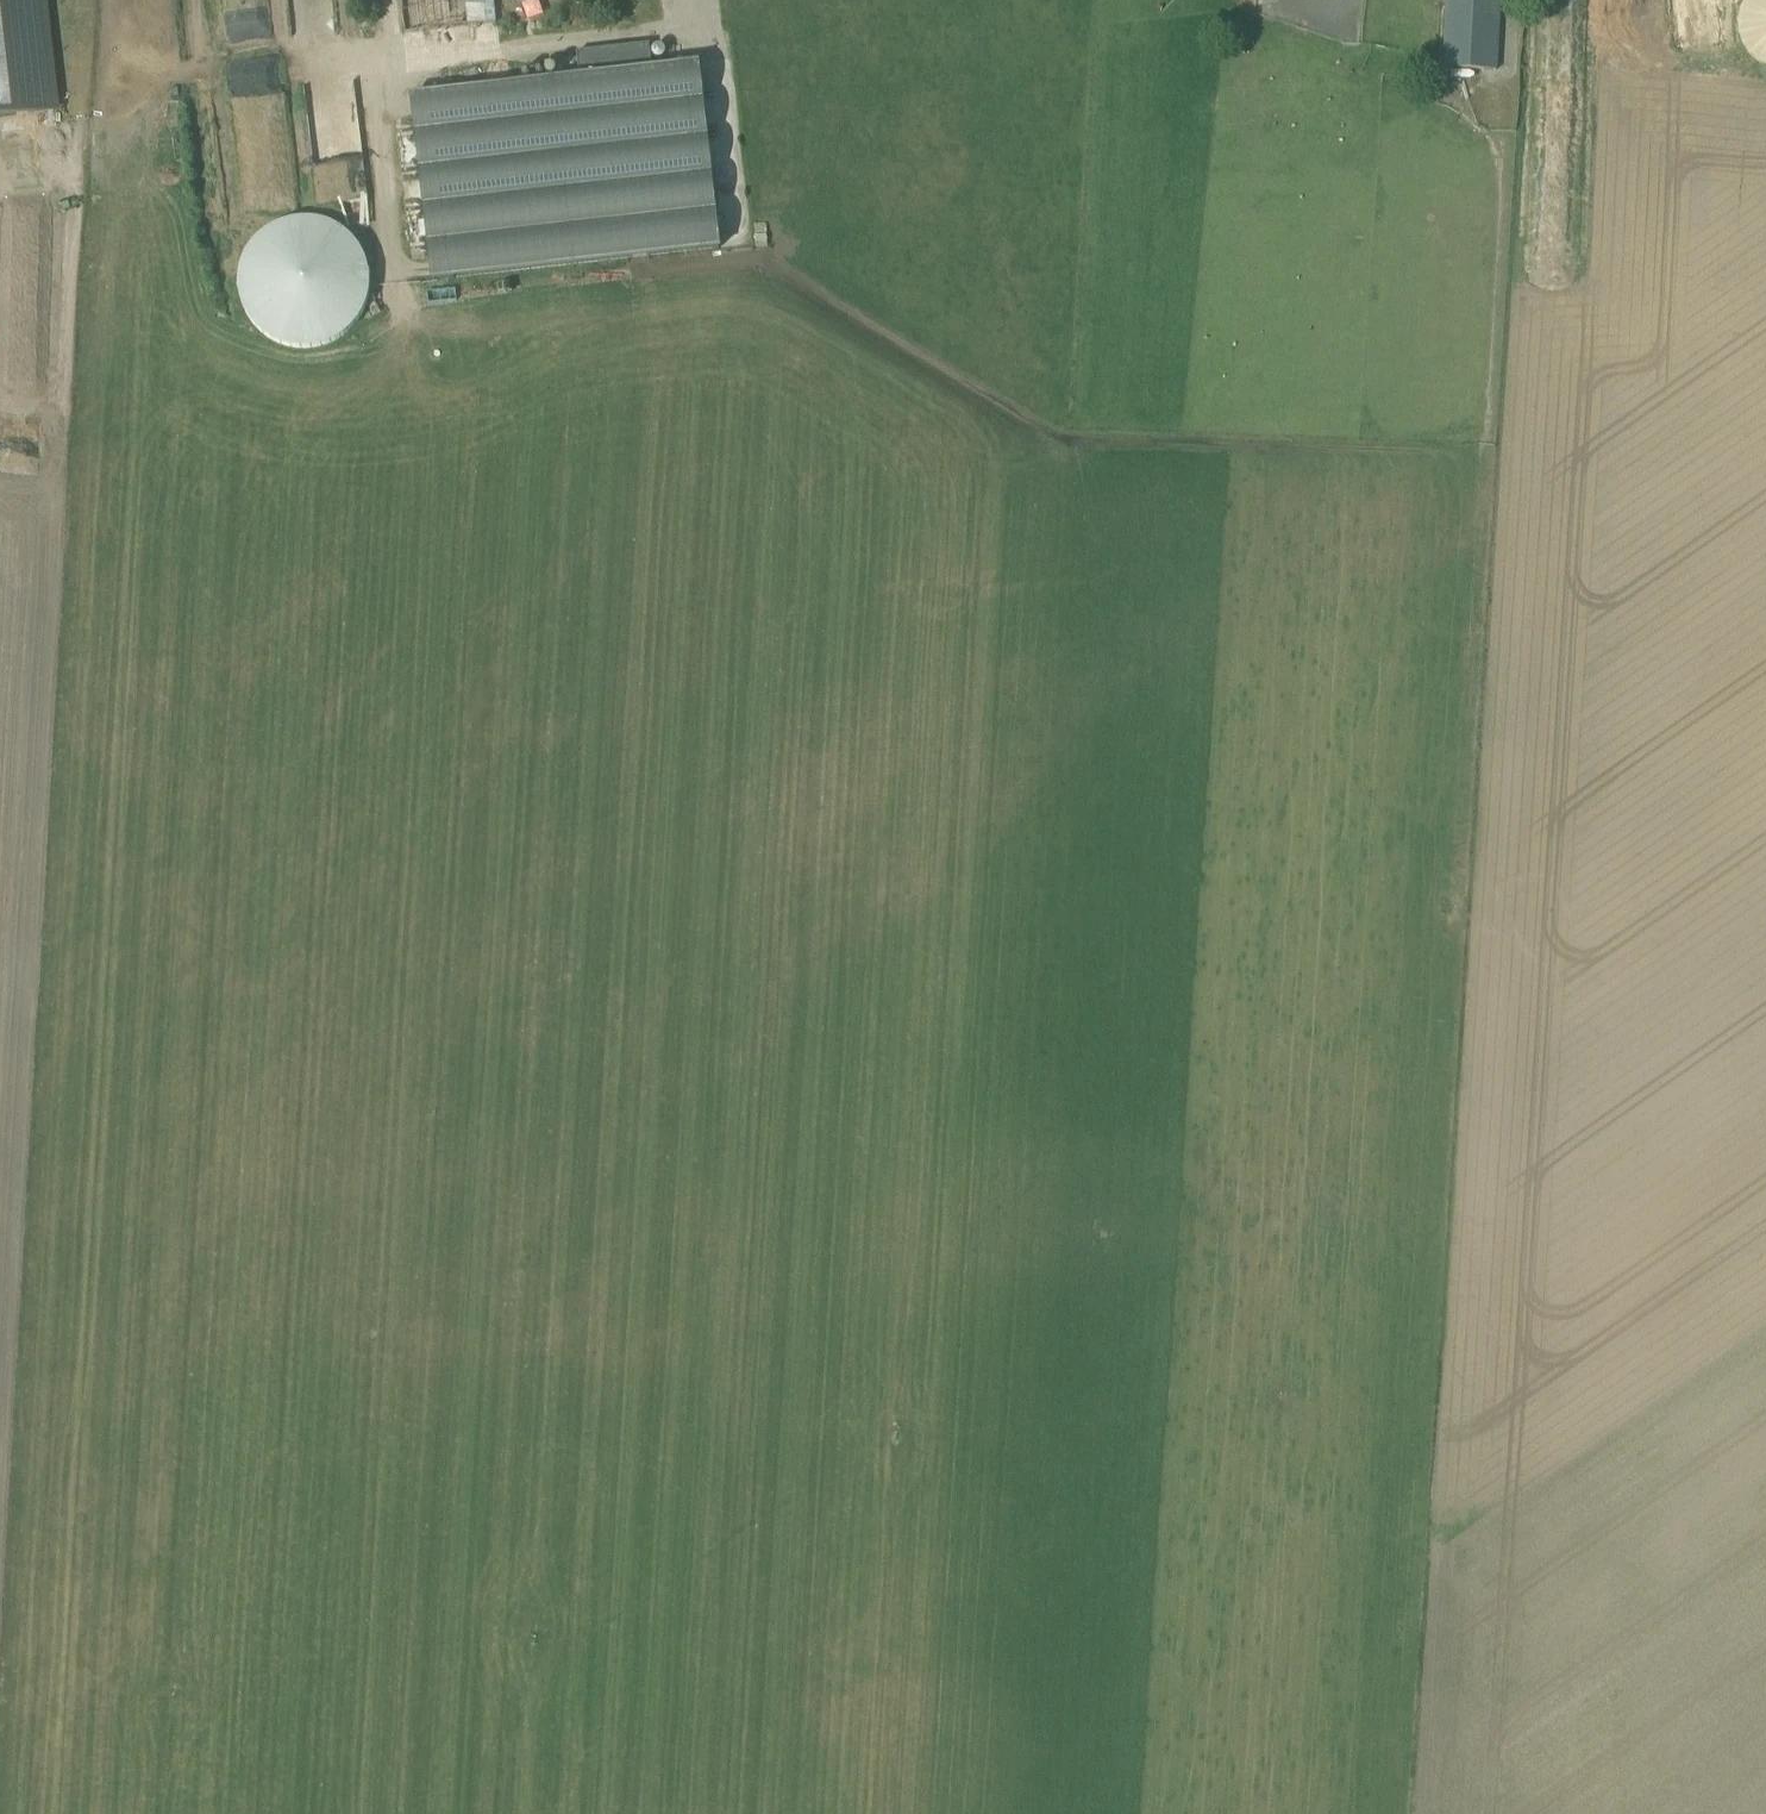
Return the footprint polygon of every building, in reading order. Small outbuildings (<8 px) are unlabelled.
[(41,0),(0,0),(0,132),(54,126),(41,0)] [(405,36),(497,25),(494,0),(401,0),(405,36)] [(1501,0),(1445,0),(1442,67),(1497,70),(1501,0)] [(1765,61),(1765,0),(1749,0),(1741,57),(1765,61)] [(719,248),(698,63),(652,68),(649,44),(577,52),(579,76),(517,83),(412,95),(414,117),(394,119),(411,261),(430,258),(433,280),(719,248)] [(262,344),(317,344),(365,326),(365,272),(345,221),(289,221),(243,239),(243,295),(262,344)]
